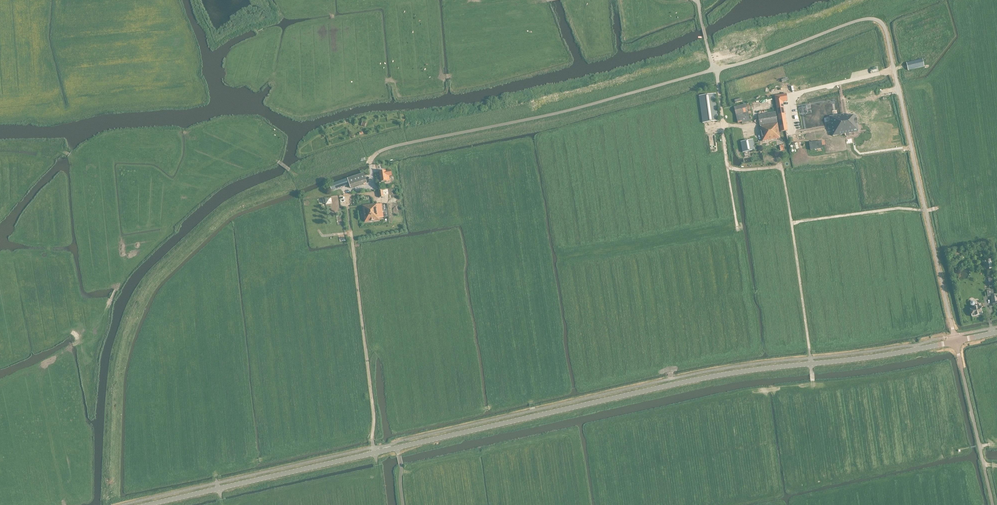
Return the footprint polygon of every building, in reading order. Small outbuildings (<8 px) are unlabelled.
[(924,66),(922,59),(906,63),(908,70),(924,66)] [(716,93),(698,96),(702,123),(718,121),(716,99),(717,99),(716,93)] [(786,94),(774,96),(781,132),(787,130),(784,107),(783,108),(782,102),(783,101),(787,101),(786,94)] [(734,107),(738,123),(741,122),(742,123),(750,121),(746,104),(734,107)] [(775,112),(762,114),(758,115),(760,126),(777,123),(775,112)] [(845,114),(829,117),(830,123),(827,124),(828,130),(831,129),(833,136),(845,134),(845,136),(849,135),(849,133),(858,131),(856,115),(848,116),(848,117),(846,118),(845,114)] [(761,130),(760,130),(762,141),(780,138),(777,123),(760,126),(761,130)] [(755,150),(753,139),(740,142),(742,153),(755,150)] [(821,141),(809,143),(809,146),(810,150),(822,148),(821,141)] [(379,172),(381,182),(390,181),(389,175),(392,175),(391,170),(385,171),(379,172)] [(332,183),(332,184),(328,186),(328,188),(327,189),(328,191),(334,189),(349,184),(351,188),(367,183),(364,173),(347,178),(332,183)] [(364,223),(370,222),(369,216),(371,216),(371,212),(376,212),(376,210),(375,204),(362,206),(364,223)] [(383,217),(381,204),(377,204),(375,204),(376,210),(376,212),(371,212),(371,216),(369,216),(370,222),(379,221),(379,218),(383,217)] [(972,308),(970,309),(972,316),(982,314),(980,306),(979,306),(979,304),(974,305),(974,304),(975,304),(974,302),(973,301),(971,301),(970,303),(970,305),(971,305),(972,308)]
